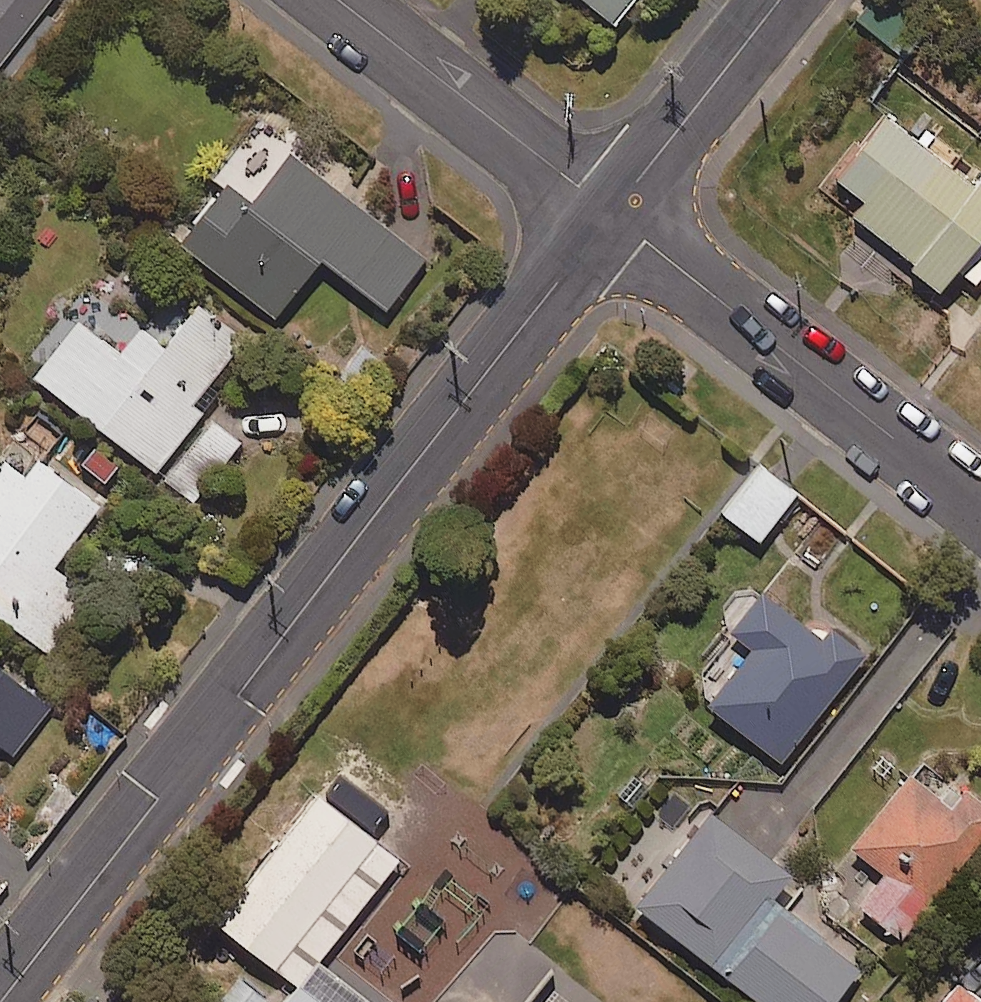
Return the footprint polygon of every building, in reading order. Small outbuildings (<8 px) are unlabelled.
[(52,0),(0,0),(0,65),(52,0)] [(607,24),(627,0),(577,0),(607,24)] [(882,117),(832,180),(858,201),(846,217),(939,289),(980,234),(980,178),(973,188),(882,117)] [(386,308),(426,260),(259,123),(219,173),(228,182),(182,239),(276,315),(324,257),(386,308)] [(229,326),(201,303),(166,346),(142,327),(121,353),(82,320),(37,375),(156,471),(203,412),(193,404),(237,350),(229,326)] [(210,414),(161,473),(196,502),(245,443),(210,414)] [(41,456),(26,475),(7,459),(0,468),(0,613),(49,652),(99,590),(59,558),(102,505),(41,456)] [(798,492),(760,464),(724,511),(762,540),(798,492)] [(825,641),(764,590),(735,626),(755,643),(708,700),(782,761),(867,656),(834,629),(825,641)] [(0,666),(0,745),(11,754),(50,706),(0,666)] [(902,938),(980,842),(980,797),(929,754),(853,846),(887,873),(861,904),(902,938)] [(300,984),(321,959),(400,857),(318,794),(219,921),(300,984)] [(716,811),(642,904),(764,1001),(836,1001),(863,969),(788,909),(808,885),(716,811)] [(243,972),(220,1001),(270,1001),(274,997),(243,972)] [(960,983),(945,1001),(980,1001),(980,999),(960,983)] [(289,1001),(320,1001),(300,987),(289,1001)]
